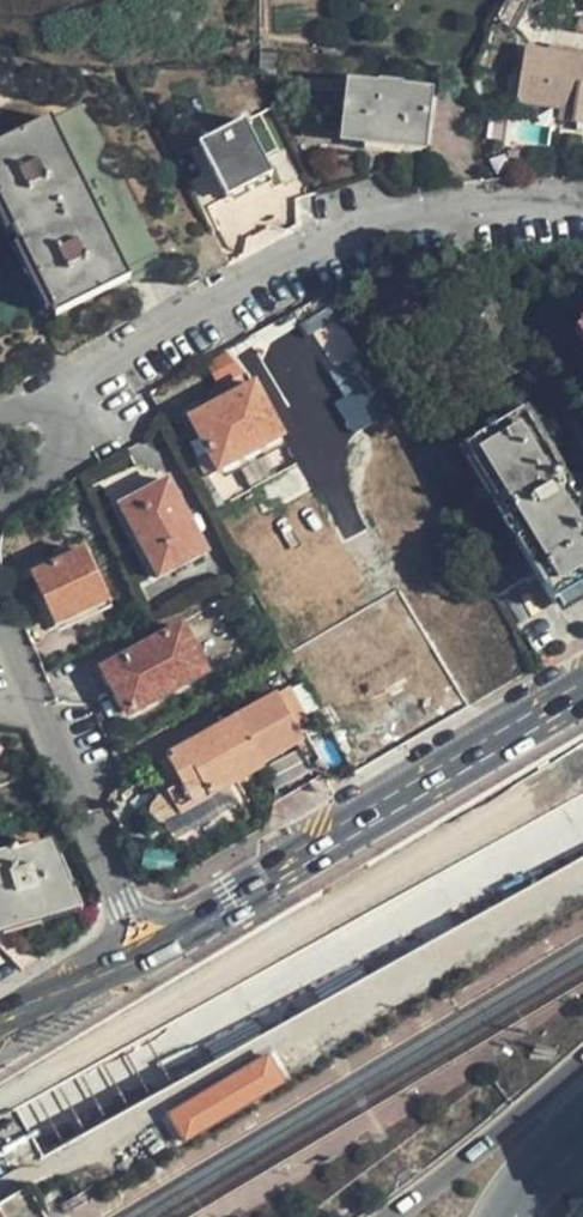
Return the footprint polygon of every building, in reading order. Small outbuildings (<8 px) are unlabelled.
[(560,105),(575,108),(573,121),(582,122),(582,54),(568,52),(526,45),(519,98),(560,105)] [(423,139),(426,91),(394,90),(394,86),(374,85),(373,89),(343,86),(341,136),(361,137),(361,144),(402,145),(402,138),(423,139)] [(84,102),(0,142),(0,215),(51,317),(163,262),(84,102)] [(575,108),(560,105),(557,118),(573,121),(575,108)] [(272,170),(244,113),(199,137),(227,195),(272,170)] [(563,317),(582,352),(582,305),(563,317)] [(314,330),(331,370),(359,358),(343,318),(314,330)] [(216,469),(278,437),(250,386),(248,385),(188,417),(216,469)] [(506,628),(582,585),(582,521),(520,412),(461,445),(529,566),(531,572),(490,594),(506,628)] [(121,517),(166,491),(161,481),(116,508),(121,517)] [(203,556),(166,491),(121,517),(158,581),(203,556)] [(56,625),(108,599),(83,549),(31,574),(56,625)] [(207,664),(185,618),(105,657),(126,705),(207,664)] [(180,780),(167,786),(181,810),(261,765),(304,744),(278,692),(234,716),(165,754),(180,780)] [(181,810),(167,786),(155,793),(169,818),(181,810)] [(71,907),(45,846),(0,859),(0,929),(71,907)] [(184,1139),(290,1084),(268,1041),(198,1078),(204,1090),(168,1109),(184,1139)] [(24,1191),(0,1206),(0,1216),(40,1216),(24,1191)]
